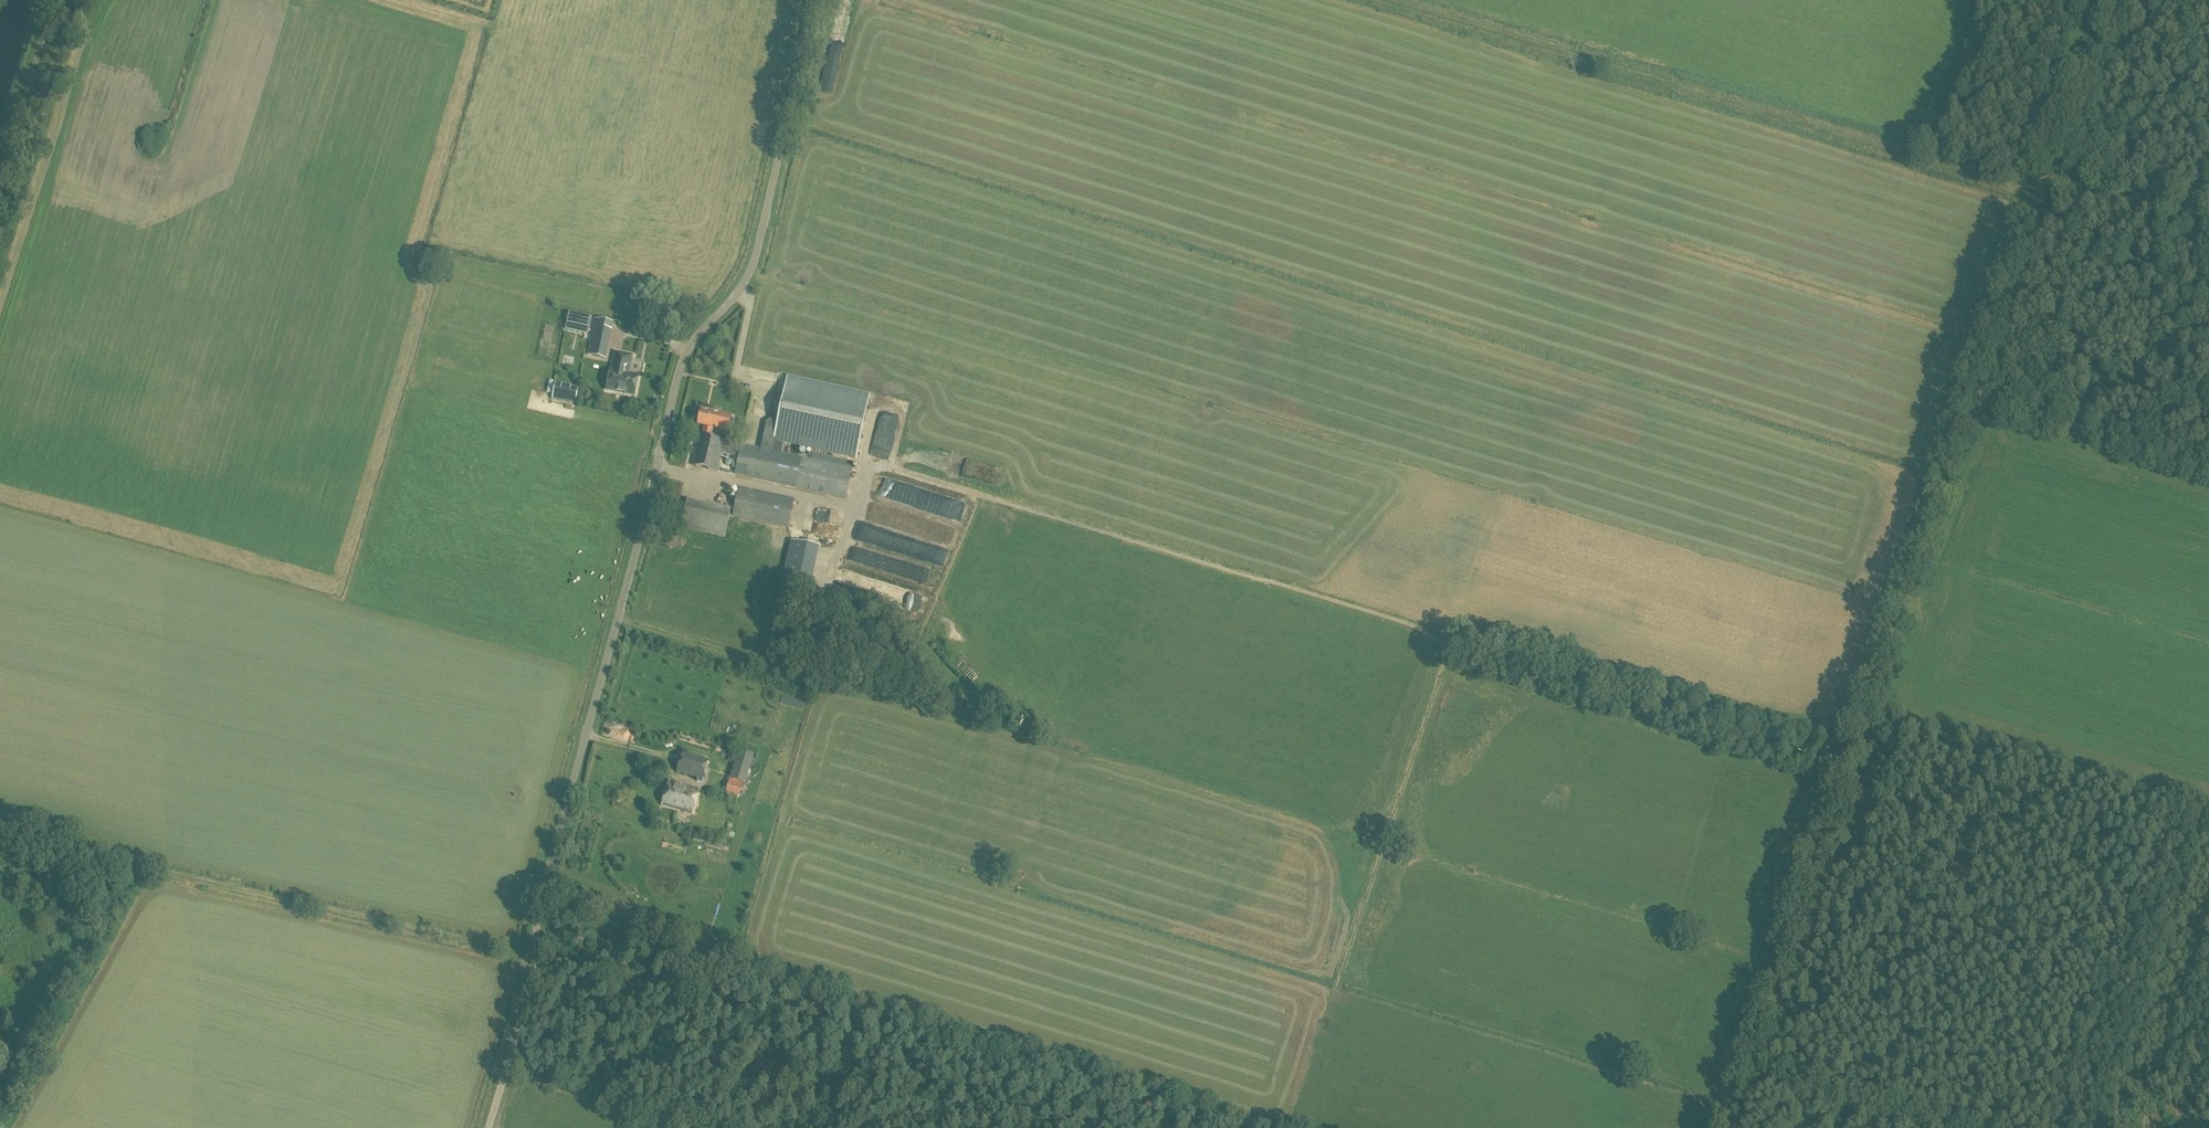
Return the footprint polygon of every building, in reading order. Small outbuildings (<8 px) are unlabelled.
[(588,333),(591,319),(570,314),(566,328),(588,333)] [(613,321),(596,318),(595,324),(611,327),(613,321)] [(589,348),(606,352),(609,340),(592,336),(589,348)] [(607,390),(634,395),(638,376),(628,374),(631,356),(616,352),(612,370),(611,370),(607,390)] [(784,440),(857,456),(870,397),(788,378),(771,451),(782,453),(784,440)] [(562,385),(555,383),(552,398),(558,400),(562,385)] [(735,385),(732,401),(745,404),(748,387),(735,385)] [(574,403),(577,388),(571,387),(568,402),(574,403)] [(698,424),(704,426),(702,436),(711,438),(713,428),(728,431),(731,417),(701,410),(698,424)] [(711,438),(702,436),(699,435),(692,465),(718,471),(722,454),(724,441),(711,438)] [(724,441),(722,454),(739,457),(734,474),(845,498),(852,469),(782,453),(771,451),(724,441)] [(787,523),(792,496),(735,485),(729,511),(787,523)] [(871,516),(948,540),(954,522),(877,498),(871,516)] [(726,511),(684,503),(679,528),(721,536),(726,511)] [(783,585),(809,591),(819,547),(792,541),(783,585)] [(730,778),(744,782),(752,755),(731,749),(728,760),(735,762),(730,778)] [(676,772),(702,779),(708,759),(683,752),(676,772)] [(744,782),(730,778),(727,789),(740,793),(744,782)] [(662,805),(691,814),(699,789),(669,781),(662,805)]
